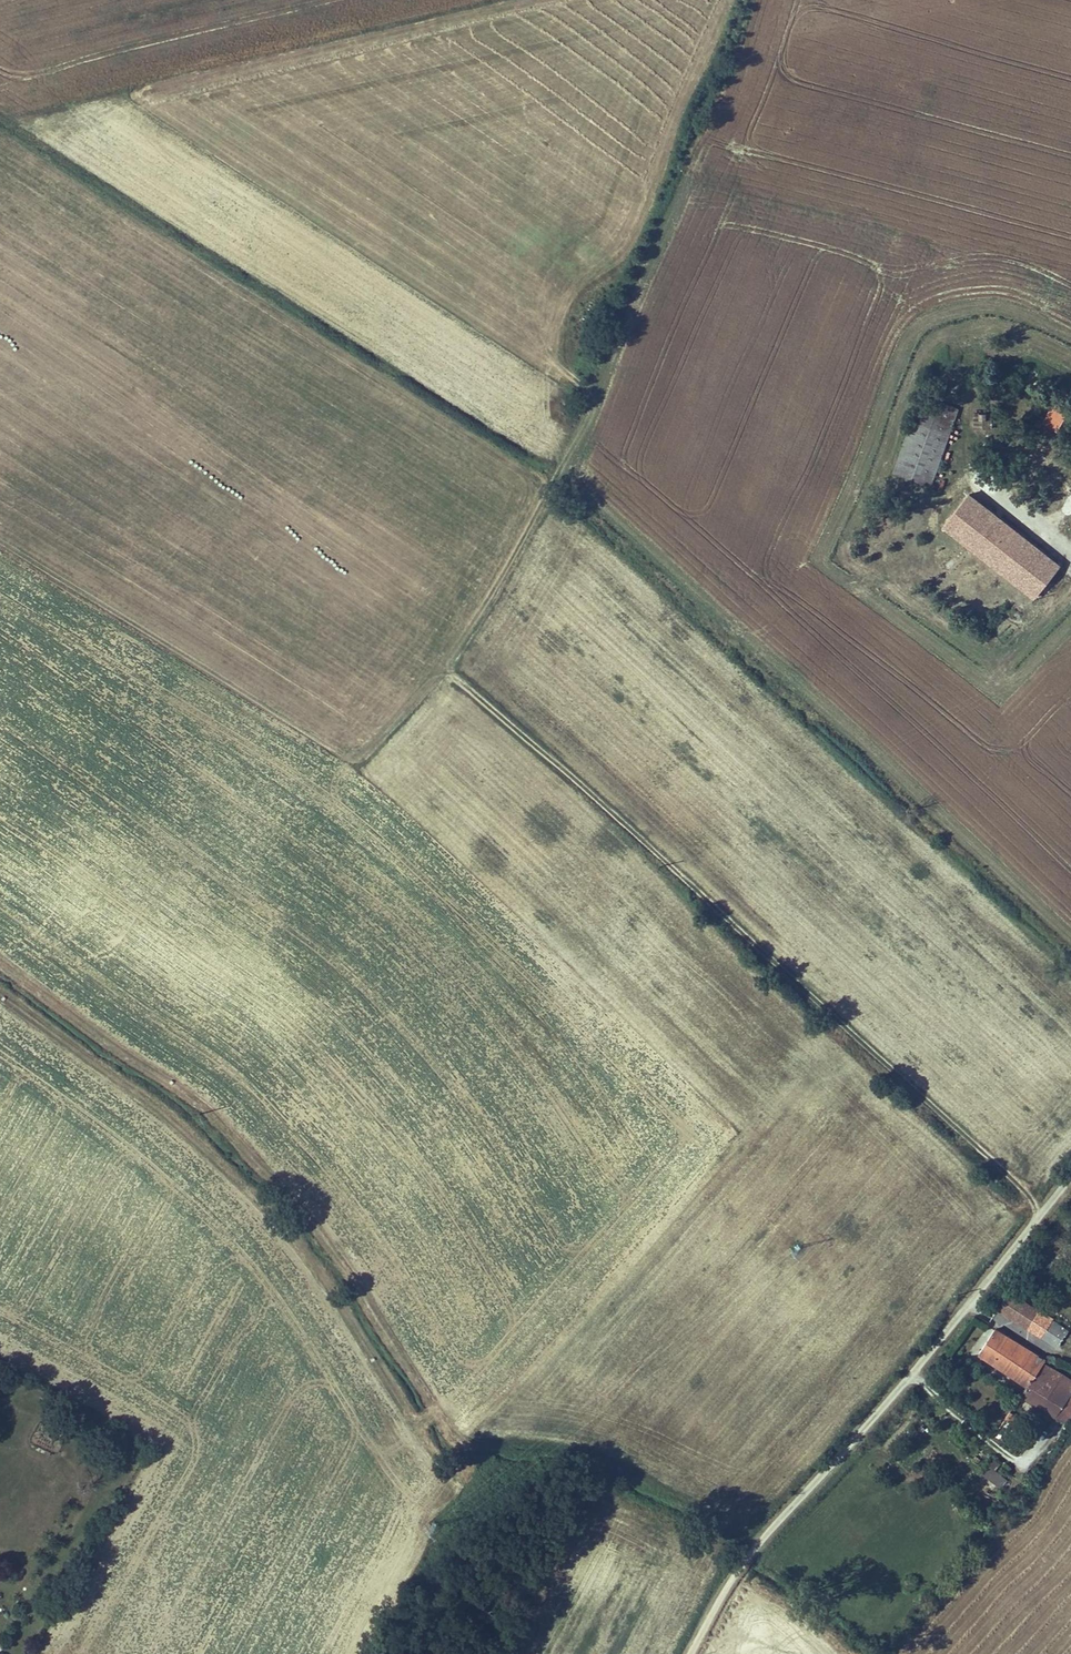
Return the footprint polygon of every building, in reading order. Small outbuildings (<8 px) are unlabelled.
[(897,479),(934,490),(958,407),(929,398),(921,424),(914,422),(897,479)] [(973,415),(973,428),(991,428),(991,415),(973,415)] [(968,493),(961,500),(966,505),(973,497),(968,493)] [(952,522),(967,534),(987,508),(973,497),(966,505),(952,522)] [(987,508),(967,534),(995,556),(1016,530),(987,508)] [(995,556),(1040,591),(1060,564),(1016,530),(995,556)] [(1015,1283),(1005,1299),(1067,1340),(1070,1333),(1070,1320),(1015,1283)] [(1028,1374),(1044,1354),(1045,1352),(999,1318),(983,1340),(1028,1374)] [(1064,1368),(1044,1354),(1028,1374),(1019,1384),(1041,1400),(1064,1368)] [(1064,1368),(1041,1400),(1053,1408),(1070,1385),(1070,1374),(1064,1368)] [(1069,1418),(1052,1410),(1041,1425),(1059,1434),(1069,1418)]
